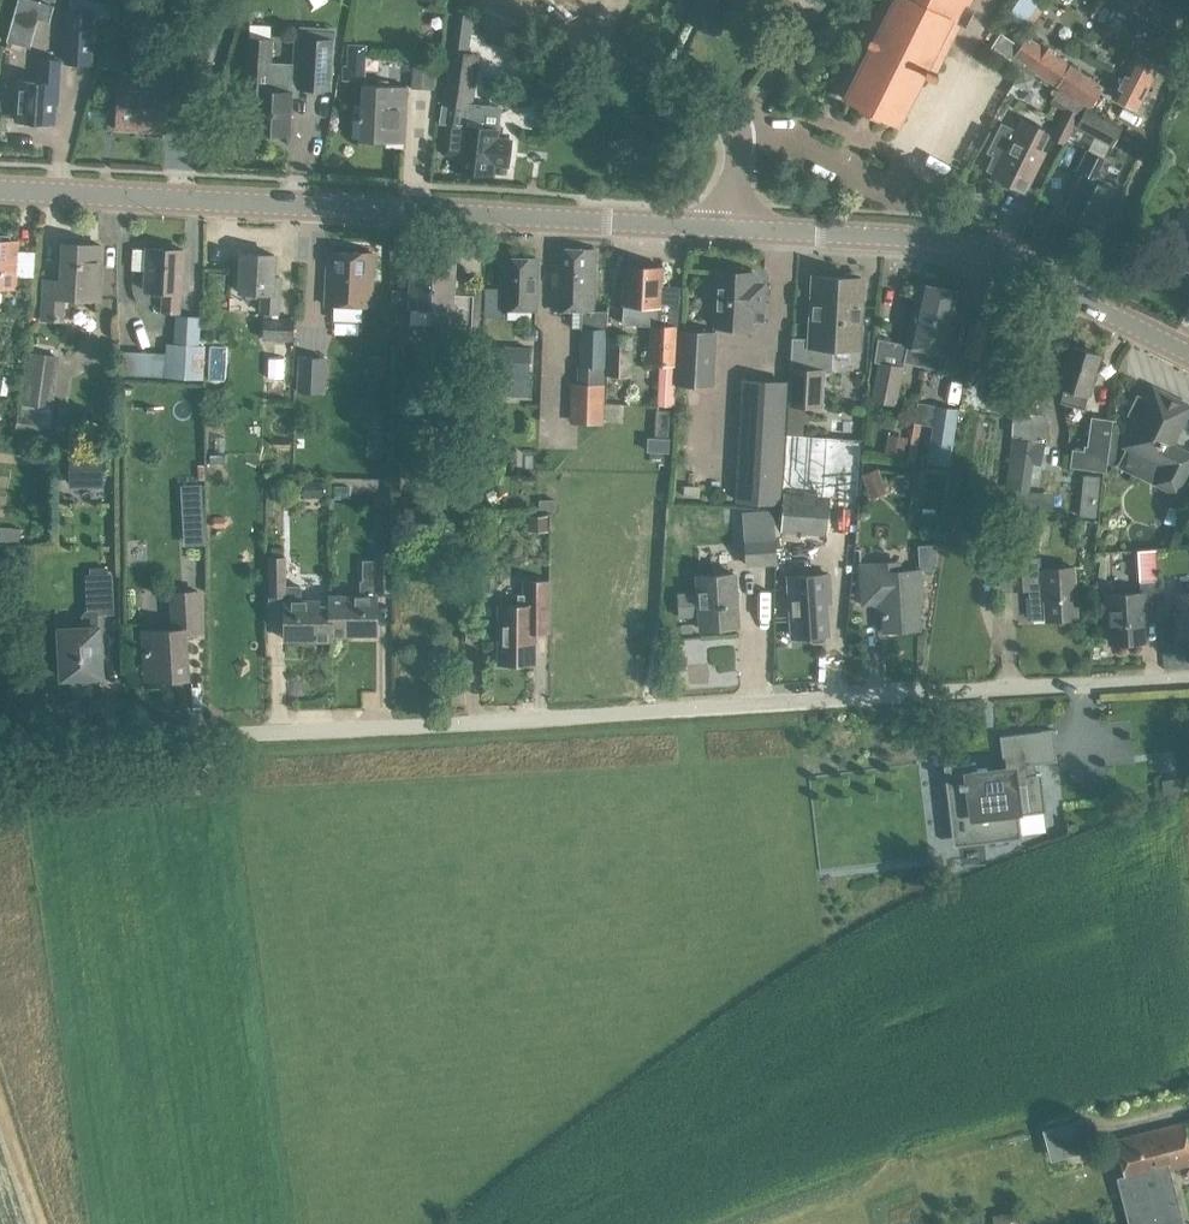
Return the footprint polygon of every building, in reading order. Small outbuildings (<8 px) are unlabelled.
[(18,25),(42,31),(48,4),(28,0),(23,0),(18,25)] [(678,12),(689,17),(697,0),(684,0),(678,12)] [(877,121),(880,123),(883,116),(902,125),(928,73),(935,77),(961,24),(965,27),(975,8),(970,5),(972,0),(883,0),(863,41),(870,45),(845,97),(862,106),(859,112),(877,121)] [(1176,30),(1188,5),(1177,0),(1156,0),(1151,10),(1150,9),(1146,18),(1154,22),(1158,14),(1167,18),(1164,24),(1176,30)] [(68,61),(94,63),(97,14),(71,12),(68,61)] [(1129,65),(1128,65),(1113,96),(1138,109),(1154,78),(1153,77),(1172,39),(1143,24),(1130,50),(1135,53),(1129,65)] [(1104,86),(1077,68),(1071,64),(1070,66),(1024,37),(1011,56),(1058,85),(1057,86),(1089,108),(1104,86)] [(298,86),(329,87),(331,39),(300,38),(298,86)] [(270,61),(271,42),(247,40),(244,94),(256,94),(253,129),(288,132),(293,63),(270,61)] [(480,53),(448,49),(441,104),(473,109),(480,53)] [(364,58),(347,57),(346,70),(363,71),(364,58)] [(54,102),(58,102),(59,83),(61,83),(63,59),(39,58),(38,82),(22,81),(19,119),(53,121),(54,102)] [(436,62),(414,61),(412,88),(435,89),(435,88),(436,62)] [(1036,78),(1022,69),(1013,83),(1029,91),(1036,78)] [(136,129),(136,123),(166,124),(167,84),(135,83),(135,74),(120,73),(118,128),(136,129)] [(408,84),(363,82),(362,106),(355,106),(353,117),(361,120),(360,138),(406,140),(408,84)] [(1066,144),(1074,127),(1084,108),(1084,107),(1074,103),(1075,102),(1070,100),(1067,107),(1066,107),(1050,138),(1065,145),(1066,144)] [(1123,131),(1084,108),(1074,127),(1113,148),(1123,131)] [(508,166),(512,138),(498,137),(499,129),(498,129),(499,115),(484,113),(483,126),(459,124),(455,170),(495,174),(495,165),(508,166)] [(995,179),(1008,186),(1010,182),(1026,189),(1045,149),(1042,147),(1049,133),(1040,129),(1041,126),(1023,117),(1018,129),(1003,121),(989,150),(995,153),(988,167),(997,171),(995,174),(997,175),(995,179)] [(1103,158),(1089,151),(1069,189),(1074,191),(1064,210),(1093,225),(1111,190),(1109,189),(1112,183),(1095,175),(1103,158)] [(410,178),(409,200),(422,200),(422,178),(410,178)] [(1185,237),(1188,238),(1175,260),(1178,262),(1177,266),(1188,272),(1188,230),(1185,237)] [(19,242),(11,241),(9,237),(0,236),(0,304),(3,304),(5,287),(16,288),(19,242)] [(105,244),(65,243),(64,285),(45,285),(44,319),(66,320),(67,297),(103,298),(105,244)] [(146,290),(164,291),(163,311),(179,312),(180,293),(182,293),(184,249),(148,247),(146,290)] [(596,250),(555,248),(553,307),(594,308),(596,250)] [(372,304),(374,252),(329,250),(327,303),(372,304)] [(280,315),(283,276),(274,275),(275,254),(242,253),(240,291),(261,292),(260,313),(264,314),(263,339),(294,341),(295,318),(279,317),(279,315),(280,315)] [(536,307),(539,258),(506,256),(503,306),(536,307)] [(461,277),(454,276),(454,263),(414,261),(412,305),(412,310),(414,315),(417,319),(421,322),(426,325),(431,326),(431,329),(478,331),(480,288),(473,288),(473,282),(473,275),(461,274),(461,277)] [(143,285),(143,263),(132,262),(131,284),(143,285)] [(624,324),(651,325),(648,365),(678,366),(680,330),(680,326),(662,325),(664,266),(625,265),(624,324)] [(720,269),(717,325),(751,327),(752,308),(764,309),(765,282),(760,282),(760,280),(755,274),(753,274),(753,271),(720,269)] [(863,276),(815,274),(811,368),(793,367),(791,402),(822,404),(824,369),(823,369),(823,363),(829,358),(830,345),(860,347),(863,276)] [(931,349),(928,365),(945,369),(962,291),(922,283),(919,299),(938,304),(928,348),(931,349)] [(905,360),(928,365),(931,349),(928,348),(938,304),(919,299),(909,345),(883,339),(879,360),(871,401),(896,406),(905,365),(905,360)] [(198,345),(200,316),(177,315),(175,343),(167,343),(167,357),(134,355),(134,356),(118,356),(118,375),(165,376),(166,376),(204,379),(206,346),(198,345)] [(995,361),(1002,324),(974,319),(967,354),(974,356),(970,374),(982,376),(986,359),(995,361)] [(607,329),(581,328),(580,368),(605,368),(607,329)] [(713,383),(716,332),(680,330),(678,366),(677,380),(713,383)] [(634,337),(607,335),(606,376),(633,377),(634,337)] [(1072,345),(1059,384),(1067,386),(1062,401),(1083,408),(1101,355),(1072,345)] [(490,346),(489,375),(529,376),(531,347),(490,346)] [(54,409),(60,355),(30,352),(23,405),(54,409)] [(324,388),(326,357),(300,356),(298,387),(324,388)] [(993,404),(1008,406),(1014,375),(993,372),(990,385),(984,384),(981,401),(985,401),(984,406),(992,408),(993,404)] [(1047,382),(1023,378),(1015,418),(1015,435),(1024,436),(1025,420),(1034,421),(1038,397),(1044,398),(1047,382)] [(738,500),(781,502),(788,382),(744,380),(738,500)] [(1158,483),(1177,492),(1188,468),(1188,453),(1172,445),(1188,410),(1188,406),(1154,389),(1126,446),(1166,466),(1158,483)] [(604,433),(603,398),(569,399),(570,433),(604,433)] [(958,411),(935,408),(927,463),(950,466),(958,411)] [(54,414),(18,410),(15,433),(51,438),(54,414)] [(1076,451),(1074,466),(1108,471),(1113,427),(1113,426),(1115,420),(1101,417),(1101,419),(1095,419),(1090,453),(1076,451)] [(654,448),(665,449),(666,424),(654,424),(654,448)] [(1024,436),(1015,435),(1014,448),(1009,489),(1029,492),(1035,451),(1022,449),(1024,436)] [(861,444),(790,438),(786,490),(856,496),(861,444)] [(70,488),(103,488),(103,451),(70,451),(70,488)] [(202,483),(181,485),(184,545),(205,544),(202,483)] [(828,535),(831,495),(784,492),(783,514),(781,532),(783,532),(828,535)] [(1096,517),(1099,494),(1082,492),(1079,516),(1096,517)] [(746,512),(728,514),(730,540),(744,539),(746,567),(778,565),(776,537),(782,536),(783,532),(781,532),(783,514),(746,517),(746,512)] [(1011,525),(1008,547),(1039,550),(1042,527),(1011,525)] [(379,633),(378,595),(393,596),(393,551),(375,551),(375,580),(361,581),(360,595),(333,596),(333,600),(333,637),(344,637),(344,634),(379,633)] [(333,641),(333,637),(333,600),(302,600),(301,585),(287,585),(287,556),(269,556),(269,600),(286,601),(287,640),(321,639),(321,641),(333,641)] [(1040,558),(1014,560),(1016,589),(1032,588),(1033,595),(1031,595),(1031,597),(1033,597),(1034,618),(1047,618),(1047,620),(1061,619),(1062,624),(1073,623),(1073,618),(1079,618),(1076,568),(1041,570),(1040,558)] [(921,629),(919,602),(924,601),(922,570),(878,573),(878,564),(861,565),(864,605),(879,604),(880,612),(884,612),(885,631),(921,629)] [(737,574),(699,576),(702,629),(740,627),(737,574)] [(103,675),(101,627),(99,627),(99,612),(115,612),(113,575),(89,576),(91,611),(89,612),(86,615),(86,626),(86,627),(62,628),(64,677),(103,675)] [(833,603),(832,575),(791,577),(794,637),(813,636),(813,640),(816,642),(826,642),(828,639),(828,635),(831,635),(829,603),(833,603)] [(1141,594),(1111,595),(1112,642),(1148,641),(1147,620),(1160,619),(1158,579),(1140,580),(1141,594)] [(512,612),(502,612),(502,648),(506,648),(506,663),(535,663),(535,632),(552,632),(552,581),(525,581),(525,594),(520,594),(520,605),(512,605),(512,612)] [(172,630),(146,631),(148,678),(189,676),(187,635),(204,634),(201,589),(170,591),(172,630)] [(1178,593),(1179,638),(1188,637),(1188,593),(1178,593)] [(976,762),(944,766),(944,769),(947,768),(952,783),(951,783),(951,788),(952,788),(958,840),(988,836),(988,842),(1021,838),(1019,815),(1046,812),(1042,773),(1029,775),(1028,765),(1058,761),(1054,730),(1000,736),(1004,767),(988,769),(987,768),(977,769),(976,762)] [(1165,792),(1181,790),(1180,779),(1163,781),(1165,792)] [(1188,1164),(1188,1146),(1183,1123),(1117,1140),(1127,1180),(1129,1179),(1132,1192),(1124,1194),(1131,1223),(1182,1223),(1184,1223),(1169,1169),(1188,1164)] [(1039,1151),(1042,1162),(1052,1159),(1057,1180),(1067,1177),(1058,1146),(1039,1151)]
